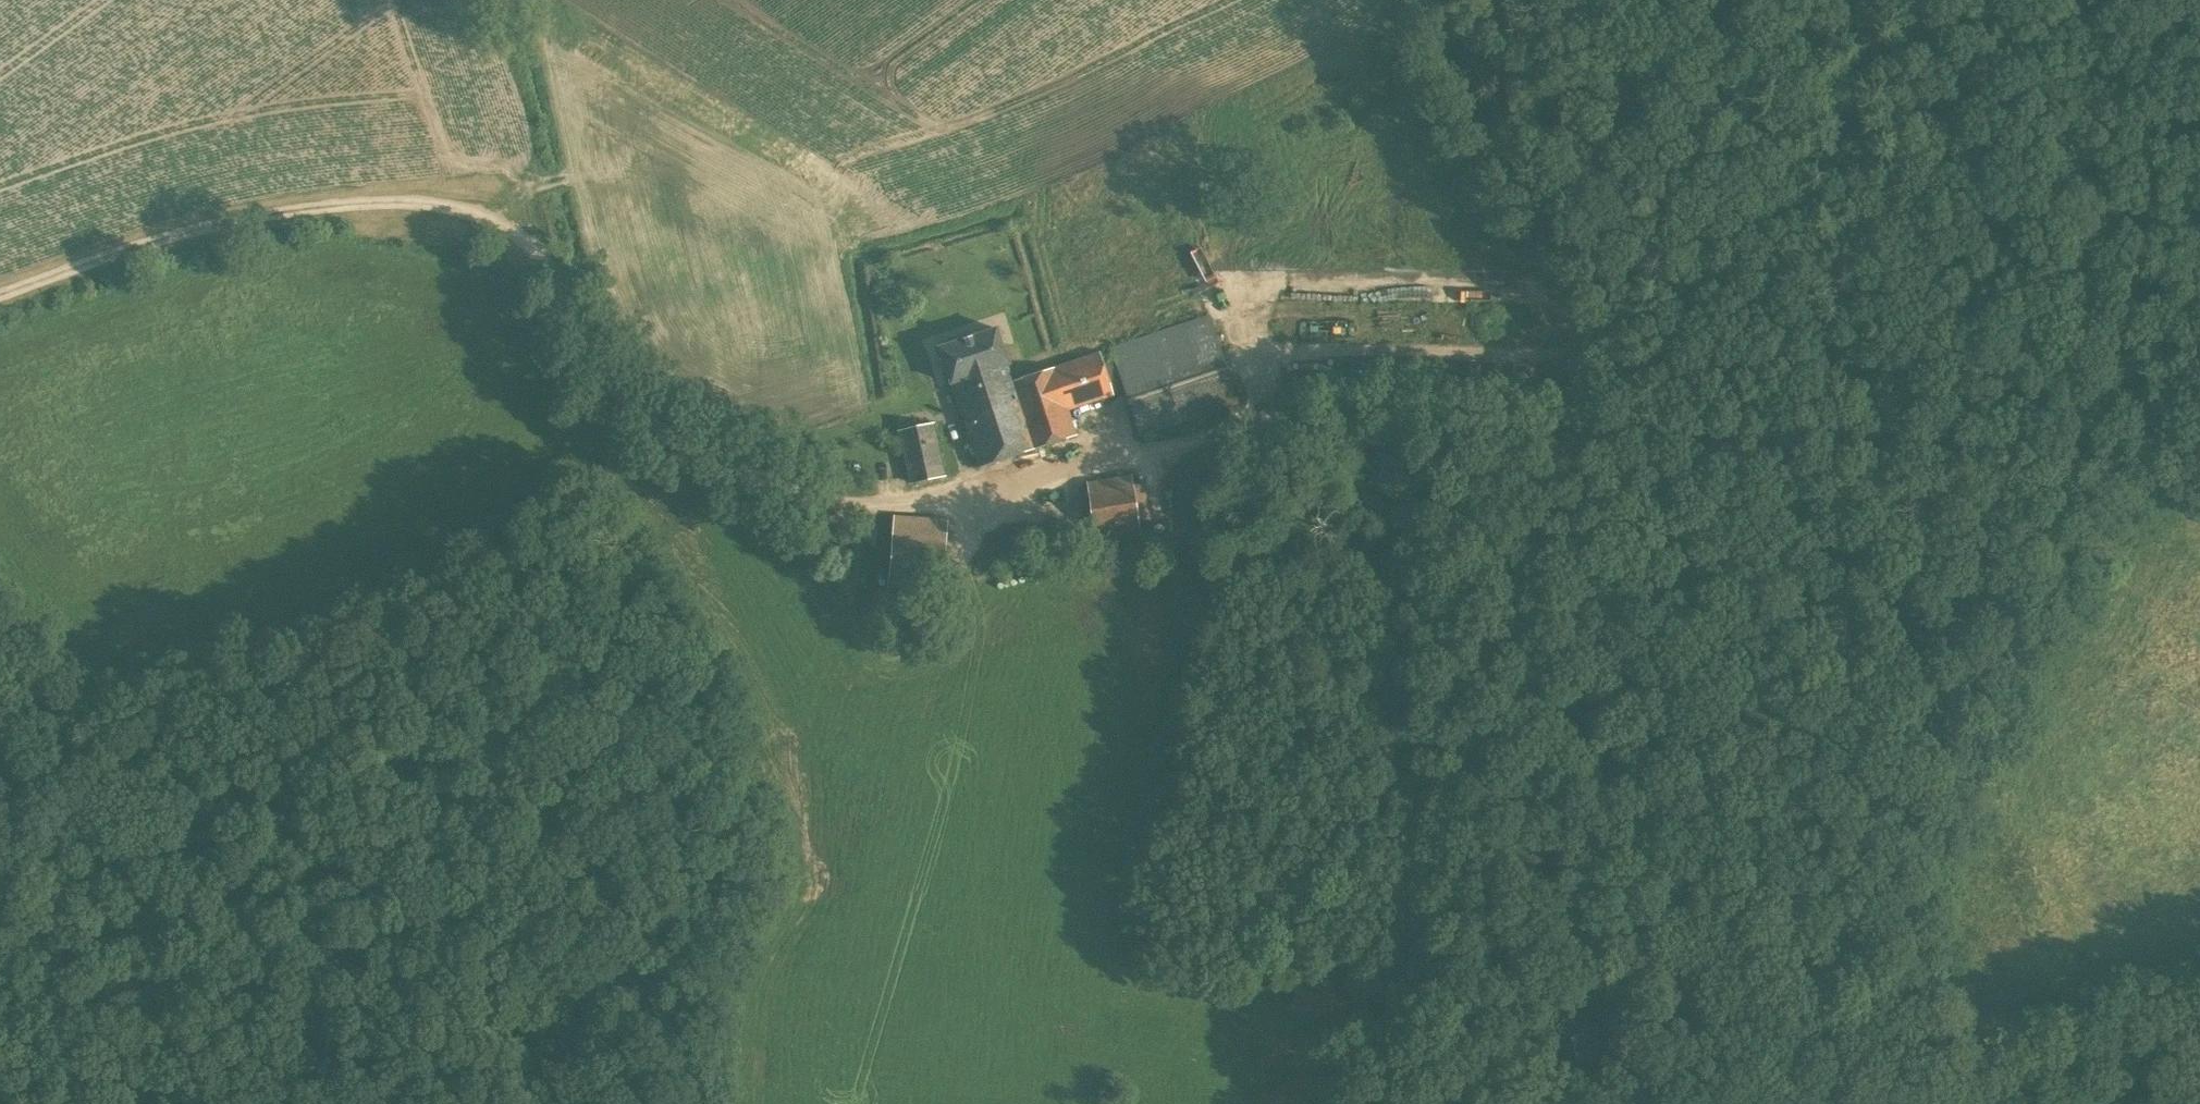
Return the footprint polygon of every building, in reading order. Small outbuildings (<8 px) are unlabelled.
[(1113,358),(1101,362),(1099,354),(1012,382),(1006,364),(1007,364),(996,328),(939,347),(950,383),(979,467),(1075,436),(1067,410),(1124,391),(1139,438),(1240,406),(1209,315),(1109,347),(1113,358)] [(897,431),(909,485),(945,477),(934,423),(897,431)] [(1131,474),(1086,482),(1097,548),(1141,541),(1137,522),(1150,519),(1144,482),(1133,484),(1131,474)] [(886,595),(924,600),(925,590),(942,592),(947,520),(893,516),(886,595)]
